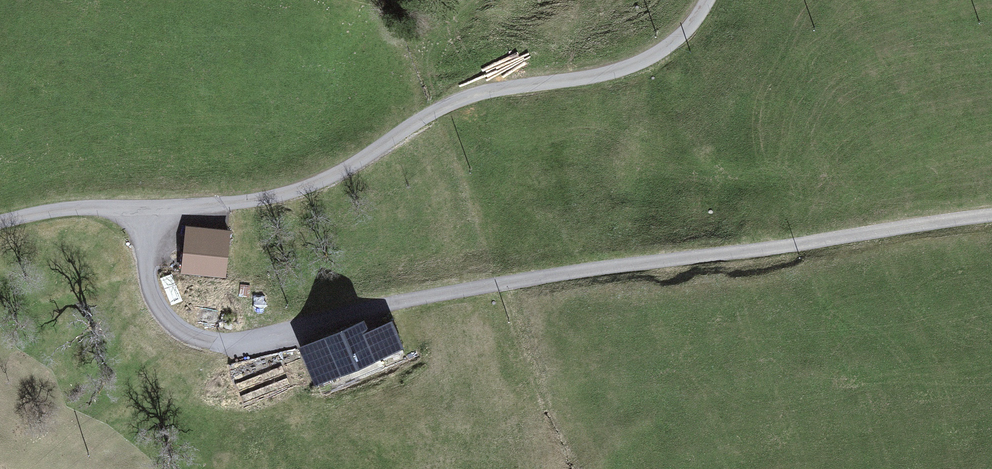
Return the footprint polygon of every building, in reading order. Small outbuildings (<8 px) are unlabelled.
[(232,236),(186,231),(181,279),(226,285),(232,236)] [(362,329),(300,358),(319,396),(380,367),(362,329)]
